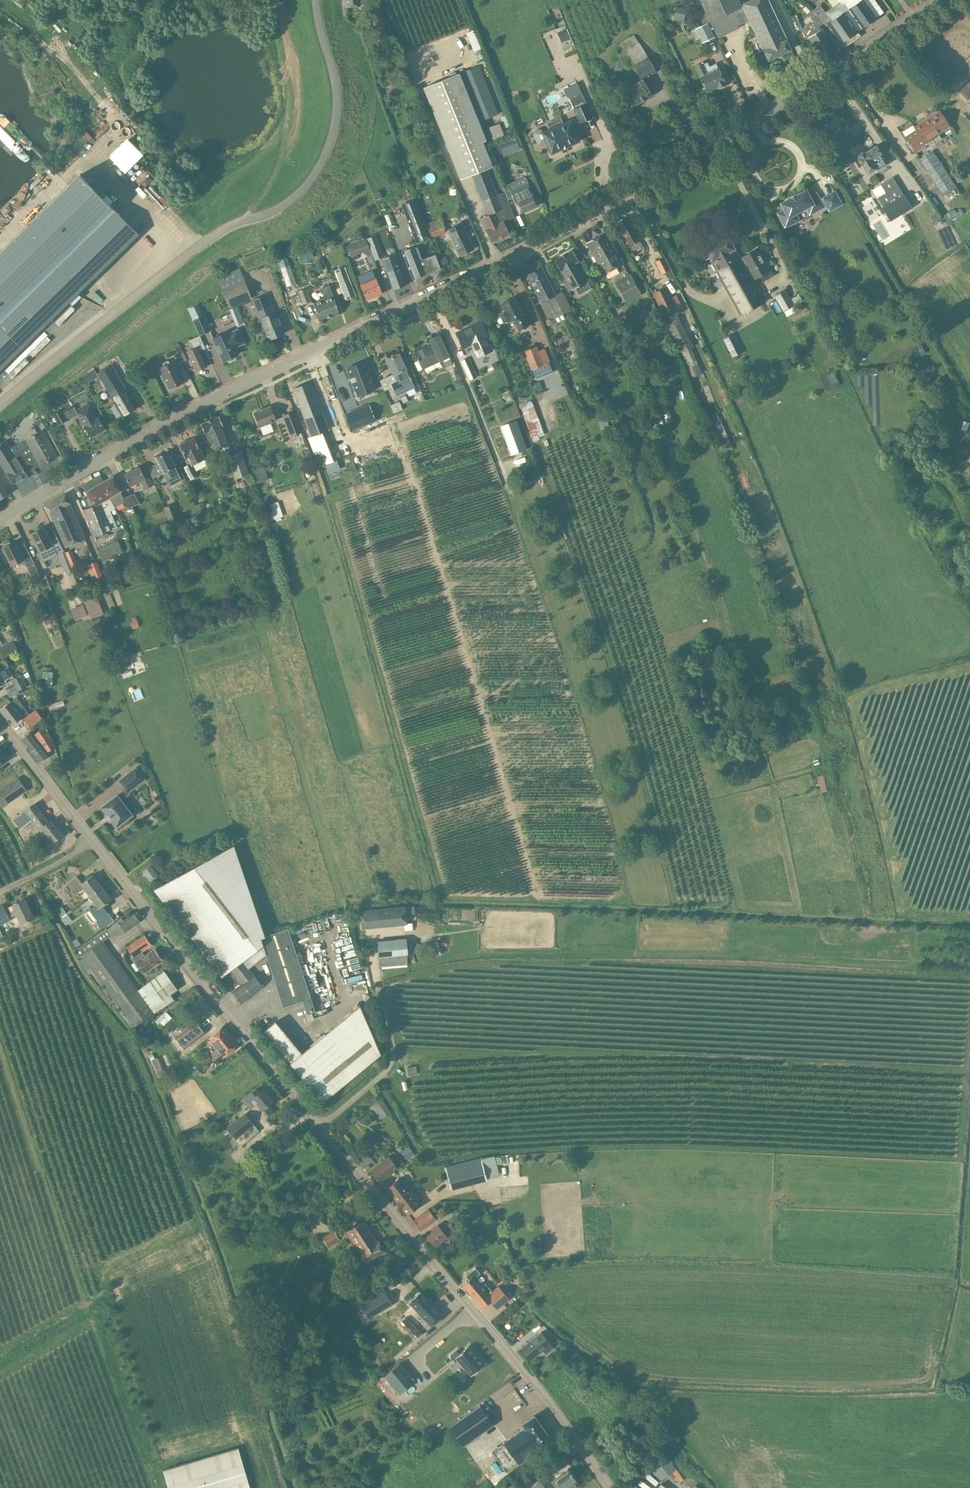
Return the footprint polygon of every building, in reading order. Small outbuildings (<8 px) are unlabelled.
[(710,22),(718,38),(739,28),(738,26),(748,21),(748,20),(749,19),(768,60),(791,50),(768,0),(767,0),(753,7),(750,1),(742,5),(743,6),(742,7),(739,0),(700,0),(710,22)] [(813,10),(823,24),(827,21),(828,24),(844,46),(859,36),(856,32),(876,18),(875,18),(883,12),(875,0),(839,0),(842,4),(839,7),(828,15),(820,5),(813,10)] [(674,14),(684,16),(686,8),(675,6),(674,14)] [(823,24),(813,10),(809,12),(808,13),(813,21),(802,28),(796,15),(791,17),(797,32),(801,29),(807,39),(809,38),(820,56),(833,48),(822,30),(821,30),(819,26),(823,24)] [(715,36),(708,22),(692,30),(696,39),(700,37),(702,42),(715,36)] [(561,43),(571,39),(565,25),(556,29),(561,43)] [(473,34),(468,36),(475,55),(481,53),(473,34)] [(463,35),(452,39),(454,45),(443,48),(447,60),(458,56),(460,63),(471,59),(463,35)] [(630,96),(625,98),(630,106),(635,104),(651,94),(642,79),(657,71),(648,58),(633,66),(641,80),(626,89),(630,96)] [(704,63),(703,61),(696,65),(696,66),(695,66),(707,92),(717,87),(718,88),(726,84),(716,63),(710,66),(707,61),(704,63)] [(479,65),(423,87),(460,179),(469,176),(471,175),(482,201),(488,215),(481,218),(486,229),(487,229),(492,242),(509,234),(503,222),(515,217),(504,192),(497,195),(486,169),(490,167),(493,166),(483,142),(487,140),(479,121),(498,114),(479,65)] [(577,82),(565,87),(568,96),(581,90),(577,82)] [(962,91),(969,100),(969,84),(962,91)] [(579,120),(580,123),(593,117),(586,101),(573,107),(579,120)] [(916,130),(906,136),(916,152),(926,145),(928,143),(930,145),(941,138),(938,133),(949,126),(939,111),(914,127),(916,130)] [(552,153),(579,140),(570,120),(543,132),(542,130),(539,129),(534,131),(533,134),(538,144),(540,145),(547,142),(552,153)] [(499,123),(488,127),(493,140),(504,135),(499,123)] [(98,127),(89,136),(98,146),(107,137),(98,127)] [(515,136),(489,146),(493,156),(502,153),(502,152),(504,155),(520,149),(515,136)] [(887,164),(876,145),(865,152),(862,151),(859,153),(858,156),(854,159),(859,167),(863,165),(868,173),(875,169),(876,171),(887,164)] [(957,186),(933,149),(919,159),(943,195),(957,186)] [(80,174),(0,253),(0,370),(70,301),(73,304),(80,297),(80,296),(78,293),(139,233),(80,174)] [(886,193),(878,198),(883,206),(881,207),(890,221),(913,207),(904,193),(902,194),(892,178),(880,185),(886,193)] [(525,179),(504,188),(509,201),(514,199),(521,214),(538,206),(525,179)] [(800,193),(800,192),(799,192),(797,193),(795,193),(793,194),(791,195),(790,196),(789,197),(788,198),(786,199),(787,200),(781,203),(785,210),(778,213),(785,227),(794,222),(795,221),(797,217),(796,215),(795,213),(807,207),(808,209),(809,210),(813,212),(814,211),(823,206),(816,193),(810,197),(806,190),(800,193)] [(829,210),(841,204),(835,192),(823,198),(829,210)] [(415,199),(402,204),(414,235),(427,229),(415,199)] [(935,212),(929,215),(933,221),(939,218),(935,212)] [(426,223),(432,238),(446,232),(444,228),(446,227),(442,217),(426,223)] [(638,238),(626,217),(616,223),(630,247),(631,247),(634,252),(643,247),(638,238)] [(474,248),(462,223),(447,230),(459,255),(474,248)] [(623,264),(605,233),(588,243),(605,274),(623,264)] [(367,238),(371,249),(380,246),(376,235),(367,238)] [(764,301),(728,236),(704,249),(706,252),(703,253),(706,259),(709,257),(711,262),(712,262),(741,314),(764,301)] [(370,250),(366,239),(347,245),(351,256),(370,250)] [(422,260),(416,245),(402,251),(413,278),(427,273),(442,267),(436,254),(422,260)] [(764,264),(756,249),(743,256),(755,279),(760,276),(763,281),(773,276),(770,270),(766,263),(764,264)] [(573,250),(555,259),(557,262),(553,264),(556,269),(559,267),(571,290),(587,281),(577,262),(579,261),(573,250)] [(384,257),(382,258),(393,289),(406,284),(395,253),(384,257)] [(286,255),(278,258),(287,286),(296,283),(286,255)] [(672,274),(663,257),(655,261),(661,274),(665,272),(668,276),(672,274)] [(344,267),(336,270),(347,299),(355,295),(344,267)] [(564,313),(542,268),(528,274),(541,301),(545,300),(554,318),(564,313)] [(642,294),(630,273),(615,281),(627,302),(642,294)] [(361,284),(360,284),(361,285),(366,300),(383,293),(376,278),(361,284)] [(245,280),(222,289),(229,305),(229,307),(246,301),(253,298),(245,280)] [(330,284),(321,287),(324,297),(317,300),(318,302),(315,303),(320,319),(339,313),(330,284)] [(814,285),(812,288),(816,290),(817,294),(820,296),(822,300),(826,298),(824,294),(826,291),(825,287),(821,285),(817,287),(814,285)] [(671,297),(666,286),(652,292),(663,314),(662,315),(692,377),(702,372),(691,347),(693,346),(677,314),(684,310),(676,294),(671,297)] [(311,301),(307,288),(298,291),(303,304),(311,301)] [(791,298),(786,289),(774,295),(783,311),(784,311),(787,317),(798,311),(795,305),(803,301),(799,293),(791,298)] [(274,312),(266,294),(252,299),(257,311),(255,312),(258,319),(260,317),(269,339),(285,332),(276,311),(274,312)] [(503,303),(502,303),(506,311),(504,312),(507,321),(512,319),(512,320),(514,319),(519,330),(528,326),(515,297),(509,300),(507,299),(504,301),(503,303)] [(558,300),(564,313),(571,310),(565,297),(558,300)] [(193,319),(203,315),(198,304),(188,308),(193,319)] [(643,322),(654,316),(647,305),(637,311),(643,322)] [(237,306),(230,309),(236,325),(243,322),(237,306)] [(211,330),(204,314),(203,315),(193,319),(193,320),(200,335),(211,330)] [(638,339),(629,320),(620,324),(622,328),(623,327),(630,343),(638,339)] [(488,337),(482,323),(465,331),(464,329),(457,332),(464,348),(471,344),(477,357),(493,350),(487,337),(488,337)] [(850,336),(846,326),(838,330),(843,339),(850,336)] [(244,343),(238,329),(229,333),(228,331),(213,338),(223,361),(239,354),(236,347),(244,343)] [(733,332),(725,337),(734,356),(743,351),(733,332)] [(453,363),(439,334),(430,338),(433,343),(415,352),(421,364),(423,368),(441,360),(444,367),(453,363)] [(206,348),(200,335),(190,340),(194,348),(187,351),(196,371),(207,366),(200,351),(206,348)] [(577,344),(575,340),(569,342),(571,347),(575,357),(581,354),(577,344)] [(537,345),(524,351),(532,370),(533,369),(549,362),(550,362),(545,348),(539,350),(537,345)] [(926,353),(921,346),(912,353),(917,359),(926,353)] [(173,354),(178,363),(182,361),(175,348),(171,350),(173,354)] [(407,368),(400,353),(386,359),(393,375),(398,372),(402,379),(392,384),(397,395),(414,386),(410,376),(409,376),(405,369),(407,368)] [(477,376),(469,357),(460,360),(469,380),(477,376)] [(606,368),(602,357),(591,361),(596,372),(606,368)] [(104,368),(97,372),(112,398),(115,405),(111,407),(117,417),(121,414),(122,416),(137,407),(127,389),(126,389),(111,364),(110,365),(107,360),(101,363),(104,368)] [(185,382),(174,360),(159,367),(162,372),(160,373),(165,382),(166,381),(170,389),(171,389),(173,389),(176,388),(177,386),(185,382)] [(365,360),(348,368),(352,377),(350,377),(352,382),(354,381),(358,391),(375,384),(365,360)] [(420,361),(415,363),(419,371),(423,369),(423,368),(421,364),(420,361)] [(538,368),(535,369),(538,377),(554,371),(551,363),(547,364),(548,368),(539,371),(538,368)] [(832,370),(826,373),(833,388),(839,385),(832,370)] [(462,379),(454,382),(456,389),(465,386),(462,379)] [(298,393),(296,394),(309,429),(312,436),(309,437),(310,440),(319,466),(323,464),(336,459),(336,458),(334,453),(326,431),(329,430),(316,396),(315,397),(310,383),(296,388),(298,393)] [(534,399),(520,404),(533,438),(546,433),(534,399)] [(60,410),(53,414),(59,425),(66,421),(65,420),(77,414),(76,412),(77,412),(76,410),(77,410),(74,404),(61,412),(60,410)] [(88,404),(77,410),(76,410),(77,412),(76,412),(77,414),(90,437),(105,429),(99,417),(97,419),(89,405),(88,404)] [(375,420),(369,404),(346,414),(352,429),(375,420)] [(667,404),(656,408),(662,426),(673,422),(667,404)] [(276,420),(271,406),(254,412),(259,426),(276,420)] [(45,409),(39,412),(43,418),(48,415),(45,409)] [(303,432),(294,410),(282,415),(291,436),(303,432)] [(715,425),(721,423),(719,411),(712,412),(715,425)] [(226,432),(219,415),(201,423),(208,440),(210,439),(214,449),(229,442),(224,433),(226,432)] [(605,418),(599,421),(608,443),(614,440),(605,418)] [(515,420),(500,426),(509,452),(525,446),(515,420)] [(964,420),(961,429),(967,431),(969,422),(964,420)] [(43,429),(22,440),(10,447),(6,441),(0,445),(0,462),(14,483),(27,474),(26,473),(40,466),(58,457),(43,429)] [(367,434),(359,437),(369,465),(377,461),(367,434)] [(671,434),(663,437),(666,444),(673,441),(671,434)] [(180,444),(180,445),(186,458),(187,457),(190,463),(184,467),(191,480),(199,475),(192,464),(204,458),(201,450),(194,437),(186,441),(186,440),(180,443),(180,444)] [(161,453),(155,456),(156,457),(155,458),(162,473),(163,472),(168,483),(176,478),(175,476),(178,475),(177,472),(182,469),(175,455),(171,458),(167,451),(162,454),(161,453)] [(250,473),(242,452),(227,457),(235,478),(250,473)] [(264,464),(252,469),(257,483),(270,478),(264,464)] [(144,478),(138,467),(124,474),(130,486),(140,481),(145,489),(153,485),(148,476),(144,478)] [(0,475),(0,498),(10,492),(0,475)] [(104,482),(104,481),(100,475),(83,485),(87,492),(86,492),(90,498),(87,500),(91,507),(82,510),(93,537),(112,530),(107,518),(113,516),(110,510),(115,507),(110,499),(113,497),(112,495),(104,482)] [(127,508),(133,506),(128,495),(124,497),(120,490),(121,490),(113,476),(104,481),(104,482),(112,495),(113,497),(110,499),(115,507),(125,502),(127,508)] [(65,493),(45,505),(54,523),(65,546),(85,538),(69,503),(70,503),(65,493)] [(128,495),(133,506),(140,503),(134,493),(128,495)] [(279,500),(271,503),(274,509),(270,511),(273,519),(284,515),(279,500)] [(203,502),(195,505),(197,512),(206,509),(203,502)] [(180,521),(174,503),(164,507),(170,524),(180,521)] [(43,527),(31,533),(39,550),(37,551),(42,561),(64,551),(57,536),(50,540),(43,527)] [(123,552),(117,540),(97,549),(102,561),(123,552)] [(10,541),(3,545),(4,546),(2,547),(11,565),(19,561),(20,563),(25,565),(26,565),(27,566),(34,563),(28,551),(21,554),(15,541),(10,543),(10,541)] [(72,550),(67,552),(73,567),(78,565),(72,550)] [(61,564),(66,575),(74,572),(70,563),(69,561),(61,564)] [(103,578),(96,561),(87,564),(94,582),(103,578)] [(91,617),(104,614),(99,596),(87,599),(91,617)] [(75,619),(87,617),(85,606),(73,608),(75,619)] [(0,617),(0,619),(2,624),(9,620),(7,614),(0,617)] [(52,614),(44,618),(47,625),(55,621),(52,614)] [(134,628),(140,626),(137,616),(131,618),(134,628)] [(17,638),(14,640),(13,640),(0,647),(0,651),(3,658),(18,649),(21,648),(17,638)] [(130,655),(117,660),(121,672),(124,679),(127,677),(134,675),(131,669),(130,665),(133,663),(130,655)] [(5,660),(0,663),(0,671),(9,666),(5,660)] [(45,671),(46,683),(55,683),(54,670),(45,671)] [(32,683),(28,671),(21,675),(21,674),(11,680),(14,685),(6,690),(10,697),(19,692),(19,690),(32,683)] [(771,704),(767,694),(757,697),(761,708),(771,704)] [(17,697),(1,709),(12,724),(23,716),(18,710),(24,706),(17,697)] [(63,700),(48,705),(50,710),(64,704),(63,700)] [(36,708),(24,718),(31,727),(43,717),(36,708)] [(56,746),(45,726),(34,734),(32,731),(22,738),(40,762),(49,755),(47,753),(56,746)] [(135,768),(120,780),(126,789),(117,795),(102,806),(108,813),(106,814),(110,819),(111,818),(117,825),(119,823),(122,826),(129,820),(127,817),(132,814),(137,810),(126,796),(130,793),(128,791),(144,779),(135,768)] [(824,775),(818,776),(822,792),(828,790),(824,775)] [(2,806),(26,789),(18,778),(0,790),(0,791),(0,803),(2,806)] [(49,820),(35,803),(31,806),(31,805),(29,806),(29,807),(25,810),(26,810),(14,820),(21,829),(21,828),(25,834),(31,830),(34,833),(40,828),(41,830),(43,828),(53,841),(63,834),(51,819),(49,820)] [(234,844),(154,889),(221,976),(222,977),(231,970),(244,961),(263,945),(261,937),(265,936),(265,934),(263,930),(261,923),(260,919),(258,913),(256,908),(256,907),(254,901),(252,897),(252,896),(250,891),(248,886),(248,885),(246,879),(245,875),(244,874),(242,868),(240,862),(240,861),(238,856),(238,855),(236,851),(234,845),(234,844)] [(158,874),(151,865),(144,870),(151,880),(158,874)] [(84,887),(90,896),(102,886),(93,874),(82,883),(77,876),(68,883),(76,893),(84,887)] [(102,886),(90,896),(97,904),(85,914),(92,923),(97,920),(98,920),(108,913),(103,906),(112,899),(102,886)] [(14,907),(6,911),(3,904),(0,905),(0,925),(11,920),(10,919),(18,915),(22,923),(34,917),(25,899),(13,904),(14,907)] [(405,906),(360,910),(362,929),(407,925),(407,924),(406,918),(406,914),(405,906)] [(60,917),(66,913),(62,907),(56,911),(60,917)] [(108,929),(107,929),(111,935),(113,937),(123,929),(125,931),(140,920),(134,912),(123,920),(122,918),(118,921),(108,929)] [(108,913),(98,920),(103,927),(114,920),(108,913)] [(67,915),(61,919),(65,924),(71,920),(67,915)] [(265,936),(261,937),(263,945),(266,954),(283,1007),(303,1001),(307,1014),(316,1012),(288,928),(276,932),(275,933),(272,934),(265,936)] [(151,944),(144,934),(127,946),(133,955),(130,957),(140,971),(143,969),(146,972),(162,960),(155,949),(145,956),(142,951),(151,944)] [(395,939),(396,949),(378,950),(380,966),(408,963),(406,938),(395,939)] [(83,957),(79,960),(99,988),(103,985),(133,1028),(174,999),(171,994),(178,989),(164,970),(141,987),(142,987),(138,990),(104,941),(82,956),(83,957)] [(435,955),(442,954),(439,941),(432,943),(435,955)] [(244,961),(231,970),(237,978),(238,977),(243,982),(232,991),(242,1003),(263,985),(249,968),(244,961)] [(307,1052),(296,1060),(325,1099),(332,1096),(340,1090),(338,1091),(385,1055),(366,1005),(301,1054),(307,1052)] [(162,1026),(173,1016),(168,1012),(158,1021),(162,1026)] [(290,1060),(303,1050),(280,1020),(267,1030),(290,1060)] [(196,1022),(175,1037),(184,1049),(204,1033),(196,1022)] [(238,1044),(223,1026),(209,1038),(224,1055),(238,1044)] [(408,1075),(417,1073),(416,1066),(407,1067),(408,1075)] [(256,1102),(268,1116),(274,1111),(268,1105),(272,1102),(263,1090),(259,1092),(256,1088),(242,1099),(249,1108),(256,1102)] [(387,1116),(391,1114),(383,1100),(379,1103),(387,1116)] [(245,1112),(227,1127),(241,1145),(250,1138),(245,1131),(254,1124),(245,1112)] [(357,1119),(353,1115),(348,1119),(352,1123),(357,1119)] [(409,1148),(402,1153),(407,1159),(414,1154),(409,1148)] [(397,1167),(388,1156),(371,1170),(380,1180),(397,1167)] [(487,1180),(481,1157),(446,1167),(452,1189),(487,1180)] [(410,1189),(400,1177),(387,1188),(397,1201),(396,1202),(402,1209),(403,1209),(408,1214),(421,1204),(418,1199),(420,1197),(412,1187),(410,1189)] [(437,1220),(428,1208),(411,1221),(420,1232),(437,1220)] [(377,1241),(364,1220),(346,1231),(359,1252),(358,1252),(364,1263),(385,1250),(379,1240),(377,1241)] [(442,1230),(438,1225),(433,1230),(434,1231),(427,1237),(435,1246),(447,1237),(448,1239),(458,1231),(452,1223),(442,1230)] [(340,1240),(334,1230),(322,1237),(327,1246),(334,1242),(335,1243),(340,1240)] [(480,1273),(476,1267),(466,1276),(469,1280),(463,1285),(474,1298),(482,1308),(490,1301),(496,1309),(508,1299),(498,1287),(493,1291),(486,1283),(483,1285),(482,1283),(481,1285),(475,1278),(480,1273)] [(339,1282),(332,1285),(335,1292),(342,1289),(339,1282)] [(526,1293),(532,1289),(528,1284),(523,1288),(526,1293)] [(360,1304),(368,1318),(392,1304),(384,1290),(360,1304)] [(421,1292),(409,1303),(431,1326),(443,1315),(421,1292)] [(296,1302),(290,1306),(293,1310),(299,1306),(296,1302)] [(301,1313),(295,1318),(299,1323),(305,1319),(301,1313)] [(406,1317),(402,1321),(418,1337),(422,1333),(406,1317)] [(552,1336),(547,1330),(542,1334),(541,1332),(521,1349),(530,1361),(543,1350),(546,1354),(547,1353),(547,1354),(551,1351),(551,1350),(553,1348),(547,1340),(552,1336)] [(484,1363),(469,1346),(470,1346),(469,1345),(468,1346),(460,1353),(457,1350),(451,1355),(456,1361),(457,1360),(471,1375),(470,1375),(471,1376),(485,1363),(484,1363)] [(386,1375),(384,1377),(398,1394),(401,1392),(414,1381),(400,1364),(386,1375)] [(449,1426),(463,1446),(494,1424),(480,1404),(449,1426)] [(504,1442),(504,1443),(492,1452),(506,1471),(551,1439),(534,1415),(522,1423),(525,1427),(504,1442)] [(238,1447),(163,1470),(169,1487),(250,1487),(238,1447)] [(669,1459),(653,1471),(660,1481),(672,1472),(679,1482),(684,1479),(677,1469),(669,1459)] [(549,1482),(544,1476),(534,1483),(537,1487),(536,1487),(572,1487),(578,1484),(567,1469),(554,1478),(555,1479),(550,1483),(549,1482)] [(509,1479),(505,1482),(509,1487),(512,1487),(514,1486),(509,1479)]
